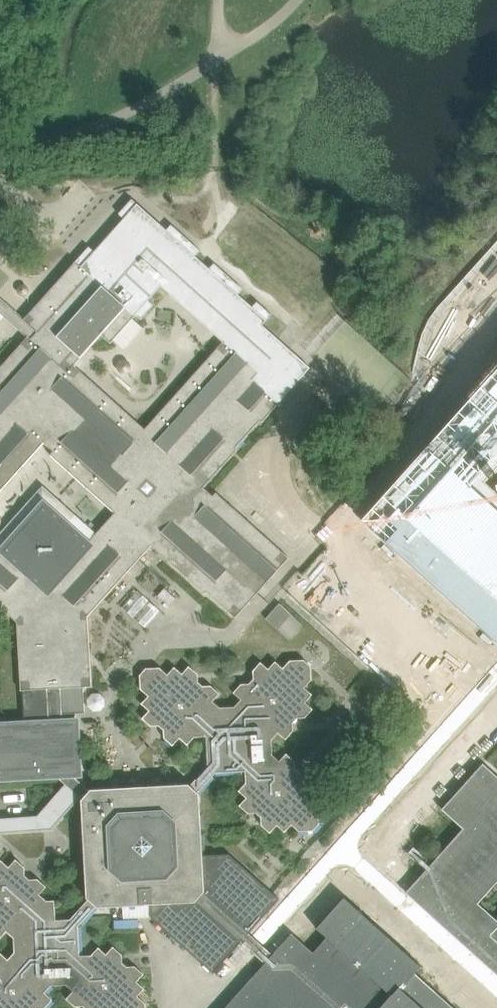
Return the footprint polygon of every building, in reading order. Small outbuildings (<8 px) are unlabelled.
[(36,305),(24,319),(0,297),(0,311),(27,335),(0,366),(0,491),(47,439),(57,448),(54,452),(119,510),(94,538),(47,496),(5,544),(0,540),(0,606),(18,622),(21,690),(23,690),(25,720),(28,765),(77,762),(75,723),(63,724),(62,714),(85,713),(83,687),(91,687),(90,667),(89,650),(88,617),(138,560),(151,546),(166,559),(205,594),(206,592),(235,618),(289,557),(216,492),(213,496),(204,487),(237,450),(235,448),(260,420),(262,422),(279,403),(310,367),(262,325),(272,315),(257,301),(252,307),(238,294),(243,289),(214,263),(210,268),(195,256),(200,251),(171,225),(167,230),(132,199),(119,214),(124,218),(94,252),(89,247),(76,262),(36,305)] [(358,521),(496,647),(496,366),(358,521)] [(137,591),(123,608),(145,628),(160,611),(137,591)] [(146,1003),(138,996),(145,988),(138,982),(144,974),(136,966),(127,966),(123,963),(122,954),(114,946),(107,954),(99,947),(92,955),(80,956),(79,926),(96,907),(98,908),(148,905),(152,905),(152,918),(214,973),(242,942),(249,933),(259,922),(262,918),(280,899),(225,850),(222,850),(202,851),(199,794),(198,793),(216,773),(245,771),(246,783),(239,791),(246,798),(240,806),(248,814),(257,813),(261,817),(261,825),(262,826),(270,833),(277,826),(285,833),(292,825),(299,831),(299,832),(313,831),(314,831),(320,824),(319,810),(311,803),(318,795),(311,788),(317,780),(309,772),(300,773),(296,769),(295,761),(287,753),(280,761),(273,754),(272,739),(278,732),(286,739),(294,731),(294,722),(297,718),(306,717),(313,709),(306,702),(313,694),(305,687),(312,679),(311,669),(311,666),(304,659),(301,659),(290,660),(283,668),(276,661),(269,669),(261,662),(253,671),(253,679),(249,684),(241,684),(233,693),(241,700),(235,707),(220,708),(213,701),(220,694),(211,686),(203,686),(198,682),(198,674),(189,666),(182,674),(175,667),(168,675),(160,668),(147,669),(146,669),(140,676),(140,689),(148,696),(141,704),(149,711),(142,719),(151,727),(159,726),(163,730),(164,738),(173,746),(180,738),(187,745),(195,737),(206,737),(208,766),(190,786),(189,785),(176,785),(91,790),(90,791),(70,773),(78,773),(77,762),(28,765),(28,775),(54,774),(66,784),(39,816),(0,819),(0,834),(52,830),(81,798),(83,799),(82,801),(87,898),(89,900),(71,920),(41,921),(41,909),(48,901),(40,895),(47,887),(38,879),(30,879),(26,875),(25,867),(16,859),(9,867),(2,860),(0,862),(0,939),(7,931),(14,938),(15,952),(8,960),(1,953),(0,953),(0,1007),(46,1007),(53,1000),(46,993),(52,986),(66,985),(74,991),(67,999),(75,1006),(76,1007),(84,1006),(86,1007),(146,1007),(146,1003)] [(25,718),(0,720),(0,777),(28,775),(28,765),(25,718)] [(490,771),(482,764),(442,809),(464,829),(432,864),(424,873),(406,892),(421,906),(496,974),(496,921),(477,903),(496,881),(496,777),(490,771)] [(415,974),(421,967),(344,898),(317,928),(328,938),(313,954),(292,935),(283,944),(273,955),(249,933),(242,942),(266,964),(261,969),(226,1007),(453,1007),(415,974)]
